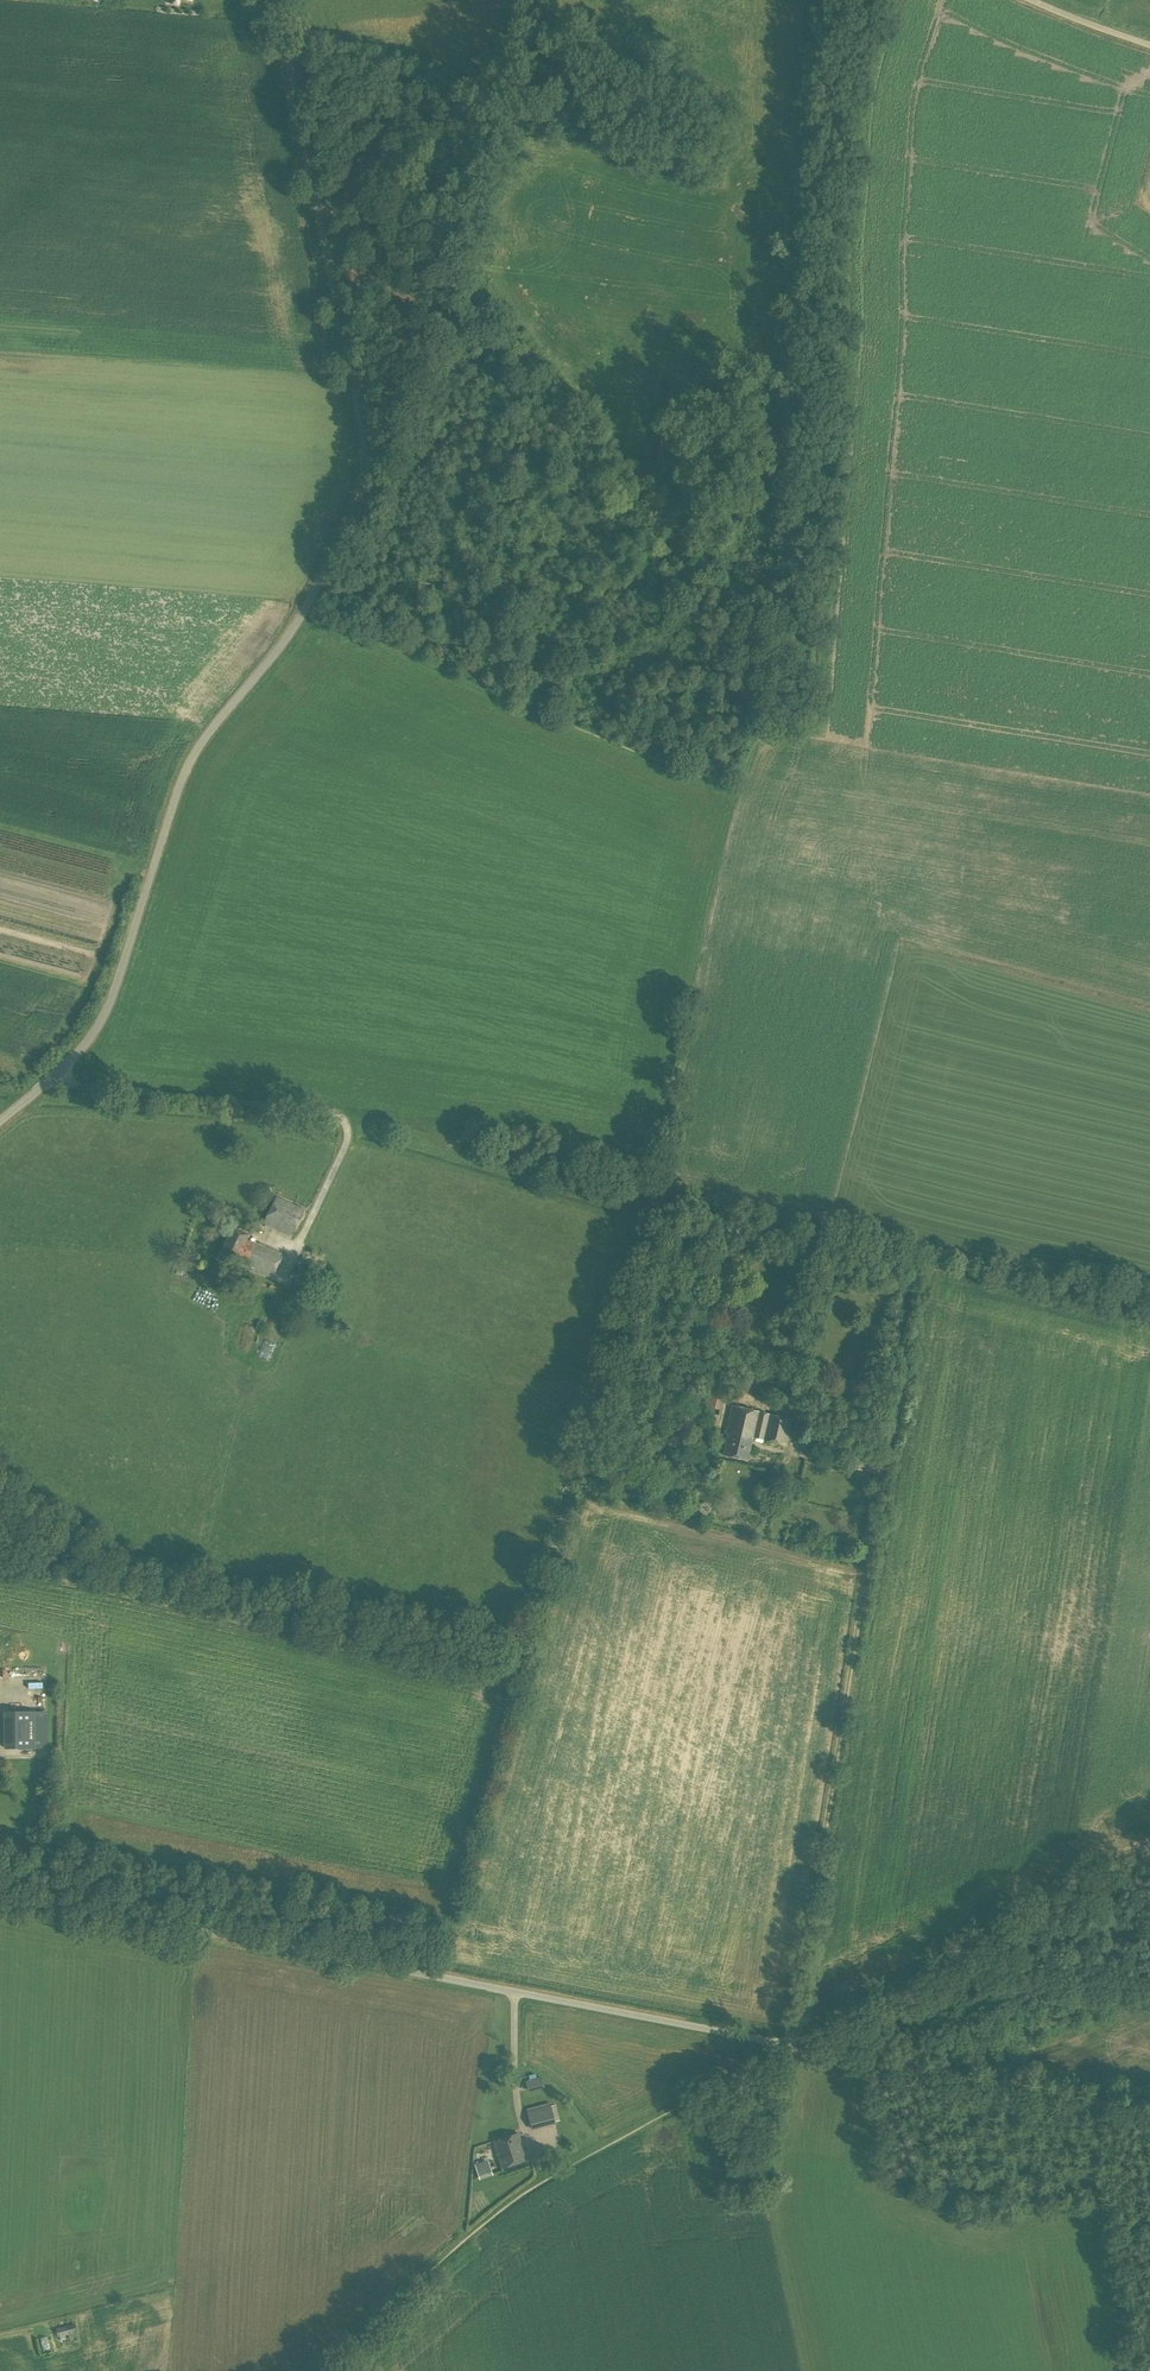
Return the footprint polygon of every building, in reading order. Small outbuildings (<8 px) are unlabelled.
[(290,1237),(303,1209),(275,1196),(263,1224),(290,1237)] [(240,1250),(236,1260),(244,1264),(243,1266),(271,1278),(282,1254),(254,1242),(254,1244),(245,1240),(247,1235),(231,1227),(224,1243),(240,1250)] [(233,1266),(236,1260),(240,1250),(224,1243),(217,1259),(233,1266)] [(663,1315),(667,1299),(648,1294),(644,1310),(663,1315)] [(771,1391),(775,1378),(768,1375),(763,1388),(771,1391)] [(717,1426),(726,1387),(698,1380),(692,1404),(703,1407),(700,1422),(717,1426)] [(784,1445),(790,1420),(731,1406),(724,1435),(727,1436),(722,1455),(746,1461),(751,1437),(784,1445)] [(27,1693),(38,1692),(38,1684),(26,1684),(27,1693)] [(4,1748),(36,1748),(35,1710),(4,1711),(4,1748)] [(537,2078),(535,2073),(528,2075),(529,2080),(526,2081),(528,2092),(544,2088),(541,2076),(537,2078)] [(532,2130),(555,2124),(550,2103),(526,2109),(532,2130)] [(502,2169),(525,2161),(516,2134),(493,2141),(502,2169)] [(479,2179),(492,2175),(488,2160),(475,2164),(479,2179)] [(77,2338),(73,2324),(56,2328),(58,2337),(59,2337),(62,2345),(67,2343),(65,2335),(68,2334),(69,2340),(77,2338)]
